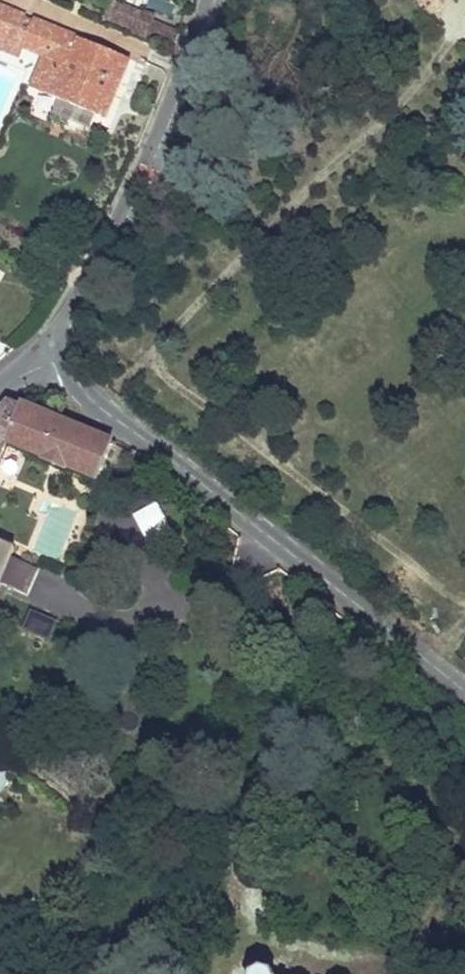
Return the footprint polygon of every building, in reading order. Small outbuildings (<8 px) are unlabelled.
[(146,6),(171,17),(176,5),(163,0),(149,0),(146,6)] [(111,25),(130,33),(138,14),(119,6),(111,25)] [(16,37),(24,18),(0,8),(0,45),(19,53),(22,46),(24,40),(16,37)] [(130,33),(172,50),(180,32),(138,14),(130,33)] [(32,22),(24,18),(16,37),(24,40),(22,46),(45,55),(32,88),(104,118),(128,59),(101,48),(98,54),(88,49),(90,43),(75,37),(74,39),(58,32),(59,30),(33,19),(32,22)] [(75,37),(59,30),(58,32),(74,39),(75,37)] [(101,48),(90,43),(88,49),(98,54),(101,48)] [(7,392),(0,401),(0,454),(8,437),(86,479),(102,445),(7,392)] [(9,538),(0,533),(0,556),(9,538)] [(15,562),(4,588),(27,597),(38,571),(15,562)]
